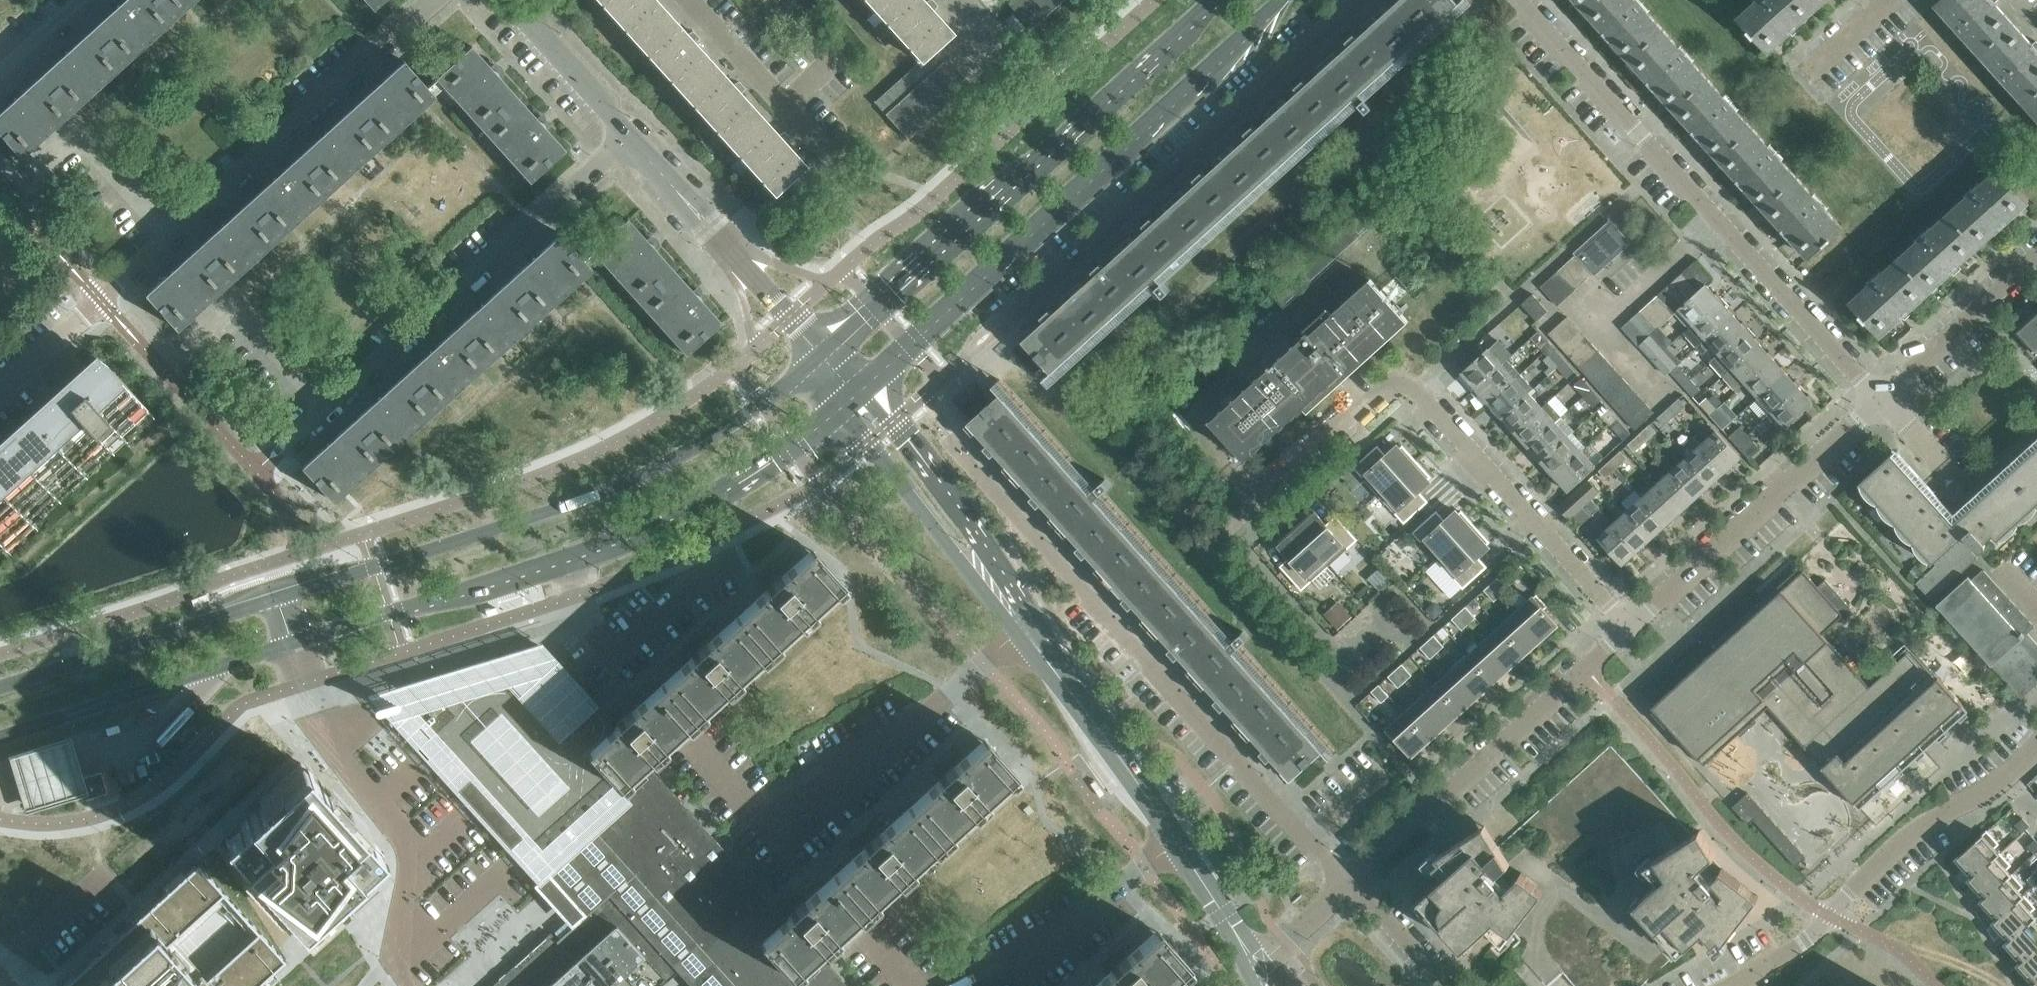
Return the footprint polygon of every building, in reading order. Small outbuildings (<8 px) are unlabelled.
[(93,27),(125,63),(125,62),(123,60),(148,38),(150,40),(151,39),(149,37),(174,15),(176,16),(162,0),(126,0),(125,0),(123,0),(124,1),(115,9),(114,8),(113,9),(115,10),(95,28),(93,27)] [(176,16),(175,14),(190,0),(162,0),(176,16)] [(374,6),(373,8),(374,9),(384,0),(369,0),(374,6)] [(636,42),(669,12),(658,0),(598,0),(636,42)] [(874,10),(885,0),(865,0),(874,10)] [(920,61),(936,46),(953,31),(933,10),(936,5),(931,0),(928,0),(926,1),(924,0),(885,0),(874,10),(920,61)] [(1030,28),(1031,27),(1061,0),(1005,0),(1030,28)] [(1379,17),(1413,54),(1472,1),(1472,0),(1398,0),(1379,17)] [(1584,9),(1593,0),(1576,0),(1584,9)] [(1584,9),(1604,31),(1601,34),(1601,35),(1607,42),(1611,39),(1630,59),(1663,29),(1647,12),(1636,0),(1593,0),(1584,9)] [(1810,13),(1817,6),(1812,0),(1758,0),(1756,2),(1755,1),(1737,18),(1748,30),(1747,30),(1753,37),(1754,36),(1767,52),(1787,34),(1791,37),(1798,30),(1795,27),(1810,13)] [(1952,21),(1965,35),(1964,36),(1980,54),(2013,23),(1994,2),(1997,0),(1938,0),(1934,4),(1951,22),(1952,21)] [(688,34),(669,12),(636,42),(682,93),(714,63),(695,42),(699,38),(693,31),(688,34)] [(1365,98),(1413,54),(1379,17),(1358,36),(1355,33),(1354,33),(1352,30),(1344,37),(1347,40),(1350,44),(1329,63),(1370,109),(1373,106),(1365,98)] [(2024,103),(2036,91),(2036,42),(2036,41),(2032,44),(2013,23),(1980,54),(1995,71),(1996,70),(2009,85),(2008,85),(2024,103)] [(42,73),(41,74),(73,109),(74,109),(72,107),(97,85),(98,86),(99,85),(98,84),(123,61),(124,63),(125,63),(93,27),(92,27),(94,29),(74,47),(72,45),(71,46),(73,48),(64,56),(62,54),(61,55),(63,57),(43,75),(42,73)] [(1678,47),(1679,46),(1663,29),(1630,59),(1649,80),(1645,84),(1651,90),(1652,91),(1655,88),(1674,109),(1708,78),(1692,61),(1691,61),(1678,47)] [(459,104),(460,104),(462,103),(484,128),(482,129),(483,130),(518,97),(516,99),(498,79),(500,77),(499,76),(498,77),(489,69),(491,67),(490,66),(488,68),(470,48),(472,46),(471,45),(436,78),(437,79),(428,87),(434,93),(444,84),(461,102),(459,104)] [(920,61),(909,70),(875,101),(874,100),(873,101),(876,104),(884,113),(908,139),(909,138),(908,138),(956,95),(970,83),(936,46),(920,61)] [(351,106),(351,107),(383,142),(382,140),(407,117),(408,119),(409,118),(408,117),(433,94),(434,96),(435,95),(434,93),(428,87),(403,60),(402,61),(404,62),(384,80),(382,78),(381,79),(383,81),(374,89),(372,87),(371,88),(373,90),(353,108),(351,106)] [(734,84),(714,63),(682,93),(727,143),(760,113),(741,92),(744,88),(738,81),(734,84)] [(1367,112),(1370,109),(1329,63),(1307,82),(1304,79),(1301,76),(1294,83),(1296,86),(1299,90),(1278,109),(1312,146),(1359,103),(1367,112)] [(41,74),(42,76),(23,94),(21,92),(20,93),(21,94),(12,102),(11,101),(10,102),(12,104),(0,114),(0,133),(21,156),(22,155),(21,154),(46,131),(47,133),(48,132),(46,130),(71,108),(73,109),(41,74)] [(1724,96),(1708,78),(1674,109),(1693,130),(1690,133),(1696,140),(1700,137),(1719,158),(1752,128),(1737,110),(1736,111),(1723,97),(1724,96)] [(2024,103),(2036,117),(2036,91),(2024,103)] [(519,98),(518,97),(483,130),(485,128),(507,153),(506,155),(506,156),(508,154),(531,179),(529,181),(530,182),(565,149),(564,148),(563,150),(545,130),(546,128),(545,128),(544,129),(536,120),(537,119),(536,118),(535,119),(517,99),(519,98)] [(302,154),(300,153),(332,188),(331,186),(355,164),(357,166),(358,165),(356,163),(381,141),(383,142),(351,107),(352,109),(332,127),(331,125),(330,126),(331,127),(322,135),(321,134),(320,135),(321,137),(302,154)] [(1227,155),(1261,192),(1312,146),(1278,109),(1257,128),(1253,125),(1250,122),(1243,129),(1246,132),(1245,132),(1248,136),(1227,155)] [(784,132),(779,134),(760,113),(727,143),(773,194),(806,164),(787,143),(790,138),(784,132)] [(1797,177),(1781,159),(1780,160),(1768,146),(1768,145),(1752,128),(1719,158),(1738,179),(1734,182),(1741,190),(1745,186),(1763,207),(1797,177)] [(249,199),(248,200),(280,235),(281,235),(279,233),(304,210),(306,212),(306,211),(305,210),(330,187),(331,189),(332,188),(300,153),(299,154),(301,155),(281,173),(280,171),(279,172),(280,174),(271,182),(270,180),(269,181),(270,183),(250,201),(249,199)] [(1210,238),(1261,192),(1227,155),(1206,174),(1203,171),(1202,171),(1199,168),(1192,175),(1195,178),(1194,178),(1198,182),(1177,201),(1210,238)] [(1966,196),(1948,212),(1979,246),(2000,227),(2003,230),(2010,223),(2007,220),(2029,200),(2015,185),(2016,185),(2009,178),(1998,167),(1980,183),(1981,184),(1966,197),(1966,196)] [(1813,194),(1797,177),(1763,207),(1782,228),(1779,231),(1786,239),(1789,236),(1809,257),(1824,244),(1831,238),(1842,227),(1826,208),(1825,209),(1812,195),(1813,194)] [(199,247),(197,246),(229,281),(228,279),(253,257),(254,259),(255,258),(254,256),(278,234),(280,236),(280,235),(248,200),(249,202),(229,220),(228,218),(227,219),(228,220),(219,228),(218,227),(217,228),(219,230),(199,247)] [(1162,281),(1210,238),(1177,201),(1155,220),(1152,216),(1151,217),(1149,214),(1142,221),(1144,223),(1144,224),(1147,228),(1126,247),(1167,292),(1170,290),(1162,281)] [(1369,205),(1349,224),(1358,234),(1377,217),(1379,218),(1380,217),(1369,205)] [(1916,241),(1899,257),(1929,290),(1950,271),(1954,275),(1961,268),(1958,265),(1979,246),(1948,212),(1931,228),(1931,229),(1917,242),(1916,241)] [(593,251),(584,259),(590,266),(601,256),(617,274),(615,276),(616,277),(618,275),(640,300),(638,301),(639,302),(674,270),(674,269),(672,271),(654,251),(656,250),(655,249),(654,250),(645,241),(647,240),(646,239),(644,240),(626,220),(628,219),(627,218),(592,250),(593,251)] [(1349,224),(1305,264),(1314,274),(1358,234),(1349,224)] [(1585,246),(1575,255),(1592,273),(1602,265),(1601,265),(1623,245),(1607,226),(1585,246)] [(508,279),(507,279),(539,315),(540,314),(538,313),(563,290),(565,292),(565,291),(564,289),(589,267),(590,269),(591,268),(590,266),(584,259),(559,232),(558,233),(560,235),(540,253),(538,251),(537,252),(539,253),(530,262),(528,260),(527,261),(529,263),(509,280),(508,279)] [(228,282),(229,281),(197,246),(196,246),(198,248),(178,266),(177,264),(176,265),(177,267),(168,275),(167,273),(166,274),(167,276),(148,294),(146,292),(145,293),(177,328),(178,328),(177,326),(201,303),(203,305),(204,304),(202,303),(227,280),(228,282)] [(1096,274),(1075,293),(1109,330),(1156,287),(1164,295),(1167,292),(1126,247),(1105,266),(1101,262),(1101,263),(1098,260),(1091,266),(1094,269),(1093,270),(1096,274)] [(1575,255),(1566,263),(1583,281),(1592,273),(1575,255)] [(1929,290),(1899,257),(1881,272),(1882,273),(1868,286),(1867,285),(1849,302),(1859,314),(1865,321),(1866,321),(1879,336),(1901,316),(1904,319),(1912,313),(1909,309),(1929,290)] [(1583,281),(1566,263),(1558,271),(1575,289),(1583,281)] [(1285,304),(1283,302),(1314,274),(1305,264),(1273,293),(1284,305),(1285,304)] [(1683,272),(1699,290),(1706,284),(1707,283),(1709,278),(1690,265),(1683,272)] [(674,270),(639,302),(641,301),(663,326),(661,327),(662,328),(664,327),(686,351),(685,353),(686,354),(721,322),(720,321),(718,323),(700,303),(702,301),(701,300),(700,301),(692,292),(693,291),(692,290),(691,292),(673,272),(674,270)] [(1558,271),(1549,278),(1566,297),(1575,289),(1558,271)] [(1674,280),(1690,298),(1699,290),(1683,272),(1674,280)] [(1566,297),(1549,278),(1540,286),(1557,305),(1566,297)] [(539,315),(507,279),(507,280),(508,281),(489,299),(487,297),(486,298),(487,300),(478,308),(477,306),(476,307),(478,309),(458,327),(456,325),(456,326),(488,361),(487,359),(512,336),(513,338),(514,337),(513,336),(537,313),(539,315)] [(1210,419),(1246,459),(1247,459),(1249,457),(1248,457),(1258,448),(1258,449),(1261,447),(1260,446),(1269,437),(1270,438),(1272,436),(1272,435),(1281,426),(1282,427),(1284,425),(1283,424),(1293,416),(1294,417),(1296,414),(1295,414),(1304,406),(1308,411),(1334,387),(1335,387),(1345,377),(1346,376),(1408,321),(1370,279),(1309,333),(1307,331),(1305,333),(1305,334),(1296,343),(1295,342),(1293,344),(1294,345),(1284,353),(1283,352),(1281,354),(1282,355),(1272,364),(1271,363),(1269,365),(1270,366),(1260,375),(1259,374),(1257,376),(1258,377),(1248,386),(1247,385),(1245,387),(1246,387),(1237,396),(1236,395),(1233,397),(1234,398),(1225,407),(1224,406),(1222,408),(1222,409),(1213,418),(1212,417),(1210,419)] [(1665,288),(1682,306),(1690,298),(1674,280),(1665,288)] [(1690,298),(1682,306),(1678,309),(1678,310),(1692,324),(1720,299),(1719,298),(1721,297),(1717,293),(1715,294),(1706,284),(1699,290),(1690,298)] [(1673,314),(1678,310),(1678,309),(1682,306),(1665,288),(1656,296),(1673,314)] [(1109,330),(1075,293),(1054,312),(1051,308),(1050,309),(1047,306),(1040,312),(1043,315),(1042,316),(1046,320),(1024,339),(1045,363),(1037,370),(1044,378),(1049,384),(1109,330)] [(1548,310),(1532,293),(1521,303),(1537,320),(1548,310)] [(1648,303),(1665,322),(1673,314),(1656,296),(1648,303)] [(1719,298),(1720,299),(1692,324),(1683,332),(1696,347),(1705,339),(1733,313),(1732,313),(1734,312),(1730,307),(1721,297),(1719,298)] [(1656,330),(1665,322),(1648,303),(1639,311),(1656,330)] [(1630,319),(1647,338),(1651,335),(1656,330),(1639,311),(1630,319)] [(1743,322),(1742,323),(1733,313),(1705,339),(1696,347),(1703,354),(1712,346),(1718,353),(1746,328),(1745,327),(1747,326),(1743,322)] [(1567,316),(1548,333),(1556,342),(1575,325),(1567,316)] [(2030,324),(2029,322),(2016,333),(2029,346),(2032,344),(2036,350),(2036,318),(2030,324)] [(1643,341),(1647,338),(1630,319),(1621,327),(1638,346),(1639,345),(1643,341)] [(1521,327),(1531,338),(1538,331),(1528,320),(1521,327)] [(1556,342),(1564,351),(1583,334),(1575,325),(1556,342)] [(487,362),(488,361),(456,326),(455,326),(457,328),(437,346),(436,344),(435,345),(436,346),(427,354),(426,353),(425,354),(426,355),(407,373),(405,372),(404,372),(437,407),(435,405),(460,383),(462,385),(463,384),(461,382),(486,360),(487,362)] [(1760,341),(1747,326),(1745,327),(1746,328),(1718,353),(1709,361),(1722,376),(1731,368),(1759,343),(1759,342),(1760,341)] [(1538,331),(1531,338),(1541,349),(1548,342),(1538,331)] [(1583,334),(1564,351),(1572,359),(1591,342),(1583,334)] [(1657,356),(1664,350),(1651,335),(1647,338),(1643,341),(1639,345),(1653,360),(1657,356)] [(1572,359),(1580,368),(1599,351),(1591,342),(1572,359)] [(1769,351),(1768,352),(1759,343),(1731,368),(1744,383),(1772,357),(1773,355),(1769,351)] [(1475,388),(1503,363),(1489,348),(1461,373),(1462,374),(1460,376),(1464,380),(1466,379),(1475,388)] [(1547,356),(1557,367),(1564,360),(1554,349),(1547,356)] [(1657,356),(1653,360),(1666,375),(1677,364),(1664,350),(1657,356)] [(1599,351),(1580,368),(1588,377),(1606,360),(1599,351)] [(2,546),(150,412),(113,371),(95,352),(0,438),(0,544),(2,546)] [(1781,367),(1772,357),(1744,383),(1757,397),(1785,372),(1785,371),(1786,370),(1782,366),(1781,367)] [(1507,359),(1503,363),(1475,388),(1475,389),(1474,390),(1478,395),(1479,393),(1488,403),(1516,378),(1520,373),(1507,359)] [(1564,360),(1557,367),(1567,378),(1574,371),(1564,360)] [(1588,377),(1595,385),(1614,368),(1606,360),(1588,377)] [(1614,368),(1595,385),(1603,394),(1622,377),(1614,368)] [(1683,385),(1690,379),(1680,368),(1673,374),(1683,385)] [(354,418),(353,418),(385,454),(386,454),(384,452),(409,429),(411,431),(411,430),(410,429),(434,406),(436,408),(437,407),(404,372),(406,374),(386,392),(384,390),(383,391),(385,393),(376,401),(374,399),(373,400),(375,402),(355,420),(354,418)] [(1796,380),(1794,381),(1785,372),(1757,397),(1770,412),(1799,386),(1798,386),(1800,384),(1796,380)] [(1603,394),(1611,403),(1630,386),(1622,377),(1603,394)] [(1501,418),(1529,392),(1516,378),(1488,403),(1487,405),(1491,409),(1492,408),(1501,418)] [(1573,385),(1583,396),(1591,389),(1581,378),(1573,385)] [(1700,390),(1690,379),(1683,385),(1693,396),(1700,390)] [(997,451),(1016,472),(1053,439),(999,380),(986,392),(993,400),(969,421),(989,443),(986,446),(986,447),(983,450),(990,457),(993,454),(993,455),(997,451)] [(1630,386),(1611,403),(1619,412),(1638,395),(1630,386)] [(1809,395),(1807,396),(1799,386),(1770,412),(1761,420),(1767,428),(1777,419),(1784,427),(1812,401),(1811,400),(1813,399),(1809,395)] [(1591,389),(1583,396),(1593,407),(1601,400),(1591,389)] [(1542,407),(1529,392),(1501,418),(1500,419),(1504,424),(1505,422),(1514,432),(1542,407)] [(1619,412),(1627,420),(1646,403),(1638,395),(1619,412)] [(1709,414),(1717,408),(1707,397),(1699,403),(1709,414)] [(1668,408),(1674,415),(1685,405),(1679,398),(1668,408)] [(1547,402),(1542,407),(1514,432),(1515,433),(1513,434),(1517,438),(1519,437),(1527,447),(1555,421),(1561,416),(1547,402)] [(1646,403),(1627,420),(1635,429),(1654,412),(1646,403)] [(1600,414),(1610,425),(1617,418),(1607,407),(1600,414)] [(1663,425),(1674,415),(1668,408),(1657,418),(1663,425)] [(1709,414),(1722,429),(1730,422),(1717,408),(1709,414)] [(385,454),(353,418),(353,419),(354,420),(334,438),(333,437),(332,438),(333,439),(324,447),(323,446),(322,447),(324,448),(304,466),(302,464),(301,465),(333,501),(334,500),(333,498),(358,476),(359,477),(360,477),(358,475),(383,452),(385,454)] [(1617,418),(1610,425),(1619,436),(1627,429),(1617,418)] [(1568,436),(1555,421),(1527,447),(1528,447),(1526,448),(1530,453),(1532,451),(1540,461),(1568,436)] [(1638,434),(1645,442),(1656,432),(1650,424),(1638,434)] [(1735,444),(1747,433),(1740,426),(1729,436),(1735,444)] [(1740,458),(1715,430),(1700,444),(1725,472),(1726,471),(1727,473),(1732,469),(1730,467),(1740,458)] [(1760,448),(1747,433),(1735,444),(1749,459),(1760,448)] [(1634,451),(1645,442),(1638,434),(1628,444),(1634,451)] [(1554,476),(1582,450),(1568,436),(1540,461),(1541,462),(1539,463),(1543,467),(1545,466),(1554,476)] [(1717,482),(1716,481),(1725,472),(1700,444),(1693,436),(1678,449),(1685,457),(1711,485),(1711,484),(1713,486),(1717,482)] [(1043,502),(1062,523),(1108,482),(1105,479),(1096,487),(1053,439),(1016,472),(1035,494),(1031,497),(1032,498),(1029,500),(1036,507),(1039,505),(1043,502)] [(1354,467),(1379,494),(1416,461),(1402,446),(1399,448),(1397,445),(1383,458),(1374,449),(1354,467)] [(1929,597),(1933,597),(1977,558),(1971,551),(1975,548),(1976,549),(1977,550),(1978,550),(1979,550),(1980,550),(1982,549),(1983,548),(1984,547),(1984,546),(1984,544),(1984,543),(1984,542),(1992,534),(1998,541),(1999,540),(1998,538),(2017,521),(2018,523),(2019,522),(2017,520),(2025,513),(2025,508),(2033,500),(2036,505),(2036,503),(2034,500),(2036,497),(2036,446),(1981,496),(1977,492),(1964,492),(1964,483),(1946,482),(1946,491),(1932,490),(1928,494),(1891,453),(1858,483),(1860,485),(1862,483),(1868,491),(1874,491),(1881,499),(1877,503),(1877,504),(1882,500),(1890,508),(1889,514),(1896,521),(1894,523),(1895,524),(1900,520),(1907,528),(1907,533),(1914,541),(1912,543),(1913,543),(1915,542),(1931,561),(1930,562),(1931,564),(1933,562),(1935,565),(1915,583),(1929,597)] [(1595,465),(1582,450),(1554,476),(1553,478),(1556,482),(1558,481),(1567,491),(1595,465)] [(1609,460),(1616,468),(1627,458),(1620,451),(1609,460)] [(1702,495),(1701,494),(1711,485),(1685,457),(1671,470),(1696,498),(1697,498),(1698,499),(1702,495)] [(1605,478),(1616,468),(1609,460),(1598,470),(1605,478)] [(1430,476),(1416,461),(1379,494),(1404,522),(1424,504),(1416,495),(1430,482),(1427,479),(1430,476)] [(1687,507),(1696,498),(1671,470),(1656,483),(1682,511),(1684,512),(1688,508),(1687,507)] [(1598,492),(1588,480),(1580,487),(1591,499),(1598,492)] [(1108,482),(1062,523),(1081,545),(1077,548),(1078,548),(1075,551),(1081,558),(1084,556),(1085,556),(1089,553),(1108,574),(1145,540),(1102,493),(1110,485),(1108,482)] [(1673,521),(1672,520),(1682,511),(1656,483),(1642,496),(1667,524),(1668,524),(1669,525),(1673,521)] [(1599,508),(1580,487),(1559,506),(1570,518),(1582,506),(1591,516),(1599,508)] [(1657,533),(1667,524),(1642,496),(1627,509),(1653,537),(1654,538),(1659,535),(1657,533)] [(1644,548),(1643,546),(1653,537),(1627,509),(1613,522),(1638,551),(1638,550),(1640,552),(1644,548)] [(1413,532),(1438,560),(1475,526),(1461,511),(1458,513),(1456,510),(1442,523),(1433,514),(1431,516),(1413,532)] [(1427,511),(1408,527),(1413,532),(1431,516),(1427,511)] [(1295,527),(1329,564),(1356,539),(1338,519),(1329,527),(1316,513),(1313,516),(1311,513),(1295,527)] [(1348,515),(1342,514),(1339,517),(1345,524),(1351,518),(1348,515)] [(1628,559),(1638,551),(1613,522),(1597,536),(1623,564),(1624,563),(1625,565),(1630,561),(1628,559)] [(1486,544),(1489,542),(1475,526),(1438,560),(1463,587),(1483,569),(1474,560),(1489,547),(1486,544)] [(1301,589),(1329,564),(1295,527),(1280,541),(1282,544),(1279,546),(1292,560),(1283,569),(1301,589)] [(1191,591),(1145,540),(1108,574),(1127,595),(1123,598),(1124,599),(1121,602),(1127,609),(1130,606),(1131,607),(1134,604),(1154,625),(1191,591)] [(766,589),(736,616),(767,651),(823,600),(842,582),(832,571),(822,560),(811,548),(781,576),(780,575),(779,576),(775,572),(775,571),(762,583),(763,584),(763,585),(766,587),(765,588),(766,589)] [(1916,565),(1910,570),(1917,578),(1923,573),(1916,565)] [(1936,605),(1991,666),(1991,665),(2015,692),(2021,698),(2036,683),(2036,643),(2027,633),(2035,626),(1983,569),(1971,579),(1968,576),(1936,605)] [(1822,634),(1851,608),(1825,579),(1817,586),(1803,570),(1799,573),(1796,570),(1716,642),(1719,646),(1651,707),(1654,710),(1651,712),(1666,728),(1668,725),(1704,765),(1738,734),(1740,736),(1757,721),(1755,718),(1768,707),(1859,808),(1925,749),(1968,710),(1912,648),(1869,686),(1822,634)] [(1491,583),(1501,595),(1508,588),(1497,577),(1491,583)] [(1494,601),(1501,595),(1491,583),(1484,590),(1494,601)] [(1180,654),(1199,676),(1245,634),(1243,631),(1234,639),(1191,591),(1154,625),(1173,646),(1169,649),(1170,650),(1167,653),(1173,660),(1176,657),(1177,658),(1180,654)] [(1536,594),(1517,612),(1541,639),(1551,631),(1550,630),(1557,623),(1544,608),(1546,606),(1536,594)] [(1474,598),(1469,602),(1474,608),(1479,603),(1474,598)] [(1337,604),(1325,615),(1338,629),(1350,618),(1337,604)] [(1426,610),(1434,619),(1442,611),(1437,606),(1432,606),(1426,610)] [(1465,606),(1458,612),(1469,624),(1476,617),(1465,606)] [(1469,624),(1458,612),(1452,618),(1462,630),(1469,624)] [(1532,648),(1541,639),(1517,612),(1501,626),(1524,653),(1531,647),(1532,648)] [(670,676),(661,684),(690,716),(691,715),(693,717),(700,711),(767,651),(736,616),(706,643),(705,642),(704,643),(701,639),(700,639),(687,650),(689,652),(691,655),(691,656),(691,657),(670,676)] [(1518,659),(1524,653),(1501,626),(1485,641),(1509,668),(1519,660),(1518,659)] [(1226,705),(1245,726),(1283,693),(1239,645),(1248,637),(1245,634),(1199,676),(1219,697),(1215,700),(1216,701),(1213,703),(1219,711),(1222,708),(1223,708),(1226,705)] [(1434,635),(1427,641),(1437,652),(1444,646),(1434,635)] [(1427,641),(1420,647),(1430,658),(1437,652),(1427,641)] [(1500,677),(1509,668),(1485,641),(1469,655),(1492,682),(1499,676),(1500,677)] [(394,719),(540,880),(577,921),(609,893),(626,912),(678,970),(677,971),(691,985),(847,985),(818,954),(817,952),(790,977),(758,942),(786,918),(781,913),(660,779),(656,774),(646,764),(644,762),(617,786),(586,752),(613,728),(595,707),(585,696),(571,681),(560,668),(559,668),(550,658),(539,646),(537,646),(527,649),(477,664),(428,679),(408,685),(400,688),(400,689),(408,714),(395,718),(394,719)] [(1486,688),(1492,682),(1469,655),(1452,670),(1477,697),(1487,689),(1486,688)] [(1402,664),(1395,670),(1405,681),(1412,675),(1402,664)] [(1405,681),(1395,670),(1388,676),(1398,687),(1405,681)] [(1468,706),(1477,697),(1452,670),(1436,684),(1460,711),(1467,705),(1468,706)] [(613,728),(586,752),(617,786),(644,762),(693,717),(691,715),(690,716),(661,684),(632,711),(631,710),(630,711),(626,707),(626,706),(613,718),(617,723),(616,723),(617,724),(613,728)] [(1381,702),(1389,696),(1379,684),(1371,691),(1381,702)] [(1454,717),(1460,711),(1436,684),(1420,699),(1445,726),(1454,718),(1454,717)] [(1336,752),(1283,693),(1245,726),(1265,748),(1261,751),(1258,754),(1265,761),(1268,759),(1269,759),(1272,756),(1292,778),(1315,757),(1322,764),(1336,752)] [(1436,735),(1445,726),(1420,699),(1404,713),(1428,740),(1435,734),(1436,735)] [(1421,746),(1428,740),(1404,713),(1385,731),(1395,742),(1398,740),(1412,756),(1422,747),(1421,746)] [(72,739),(8,759),(26,819),(90,799),(72,739)] [(938,780),(908,807),(939,841),(1015,773),(1004,761),(1005,761),(994,750),(984,739),(953,766),(952,765),(951,766),(948,763),(947,762),(934,773),(935,775),(936,775),(938,778),(937,779),(938,780)] [(1512,949),(1545,985),(1549,985),(1563,973),(1575,985),(1641,985),(1671,959),(1671,960),(1681,951),(1703,930),(1714,942),(1718,937),(1723,941),(1758,896),(1722,867),(1712,856),(1713,856),(1715,855),(1699,831),(1692,835),(1611,744),(1499,846),(1485,824),(1437,855),(1440,860),(1435,865),(1445,876),(1413,905),(1457,954),(1489,925),(1499,935),(1494,939),(1507,953),(1512,949)] [(312,934),(368,883),(391,862),(305,767),(226,839),(312,934)] [(77,779),(82,795),(83,798),(106,792),(100,772),(77,779)] [(1753,819),(1795,866),(1806,857),(1747,792),(1732,807),(1748,824),(1753,819)] [(864,847),(834,874),(863,906),(865,909),(939,841),(908,807),(879,834),(878,833),(877,834),(873,830),(873,829),(860,841),(861,842),(861,843),(864,846),(863,846),(864,847)] [(2022,832),(2029,825),(2022,818),(2015,825),(2022,832)] [(1986,831),(1954,860),(1964,871),(1968,867),(1974,874),(1966,881),(1967,882),(1999,853),(1994,847),(1998,843),(1986,831)] [(2027,846),(2034,854),(2036,851),(2036,841),(2035,839),(2027,846)] [(217,847),(141,916),(63,985),(254,985),(303,941),(217,847)] [(2010,865),(1999,853),(1967,882),(1976,892),(1980,888),(1986,895),(1979,902),(1979,903),(2011,874),(2006,868),(2010,865)] [(786,918),(758,942),(790,977),(817,952),(865,909),(863,906),(834,874),(804,901),(803,900),(802,901),(799,897),(798,897),(785,909),(789,913),(788,914),(789,915),(786,918)] [(1991,923),(1991,924),(2023,895),(2018,890),(2022,886),(2011,874),(1979,903),(1988,913),(1992,910),(1998,916),(1991,923)] [(576,922),(634,985),(661,985),(677,971),(678,970),(626,912),(609,893),(577,921),(576,922)] [(2011,938),(2003,945),(2004,945),(2036,916),(2031,911),(2034,907),(2023,895),(1991,924),(2001,934),(2005,931),(2011,938)] [(2016,967),(2036,948),(2036,918),(2036,916),(2004,945),(2013,956),(2017,952),(2023,959),(2015,966),(2016,967)] [(556,940),(597,985),(634,985),(576,922),(556,940)] [(1093,985),(1162,985),(1187,963),(1177,952),(1167,940),(1166,941),(1156,929),(1125,957),(1125,956),(1124,957),(1123,955),(1120,952),(1107,964),(1108,965),(1108,966),(1111,968),(1110,969),(1111,970),(1093,985)] [(536,959),(561,985),(597,985),(556,940),(556,941),(543,953),(536,959)] [(2029,985),(2030,985),(2036,980),(2036,948),(2016,967),(2025,977),(2029,973),(2035,980),(2029,985)] [(516,977),(524,985),(561,985),(536,959),(535,959),(536,959),(523,971),(516,977)] [(516,977),(515,977),(516,978),(506,985),(524,985),(516,977)]
